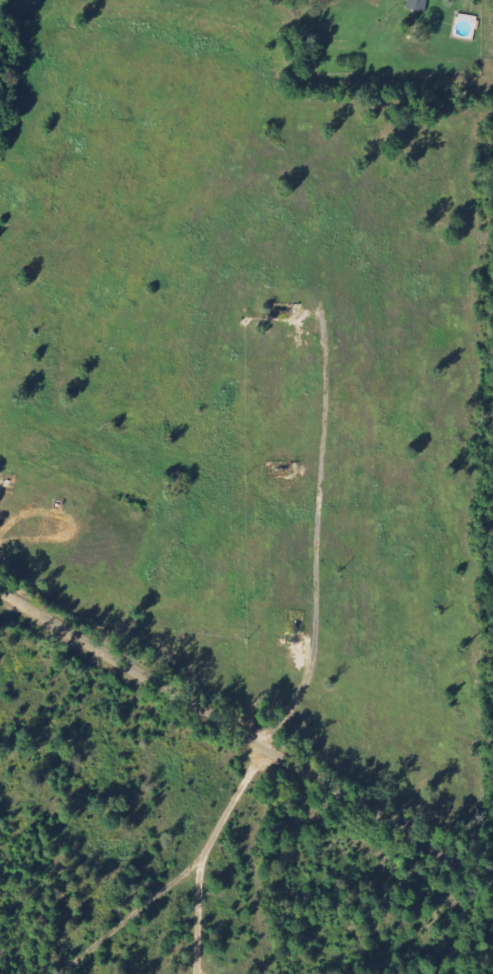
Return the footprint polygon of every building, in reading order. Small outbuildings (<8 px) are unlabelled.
[(430,0),(410,0),(409,9),(428,12),(430,0)]
